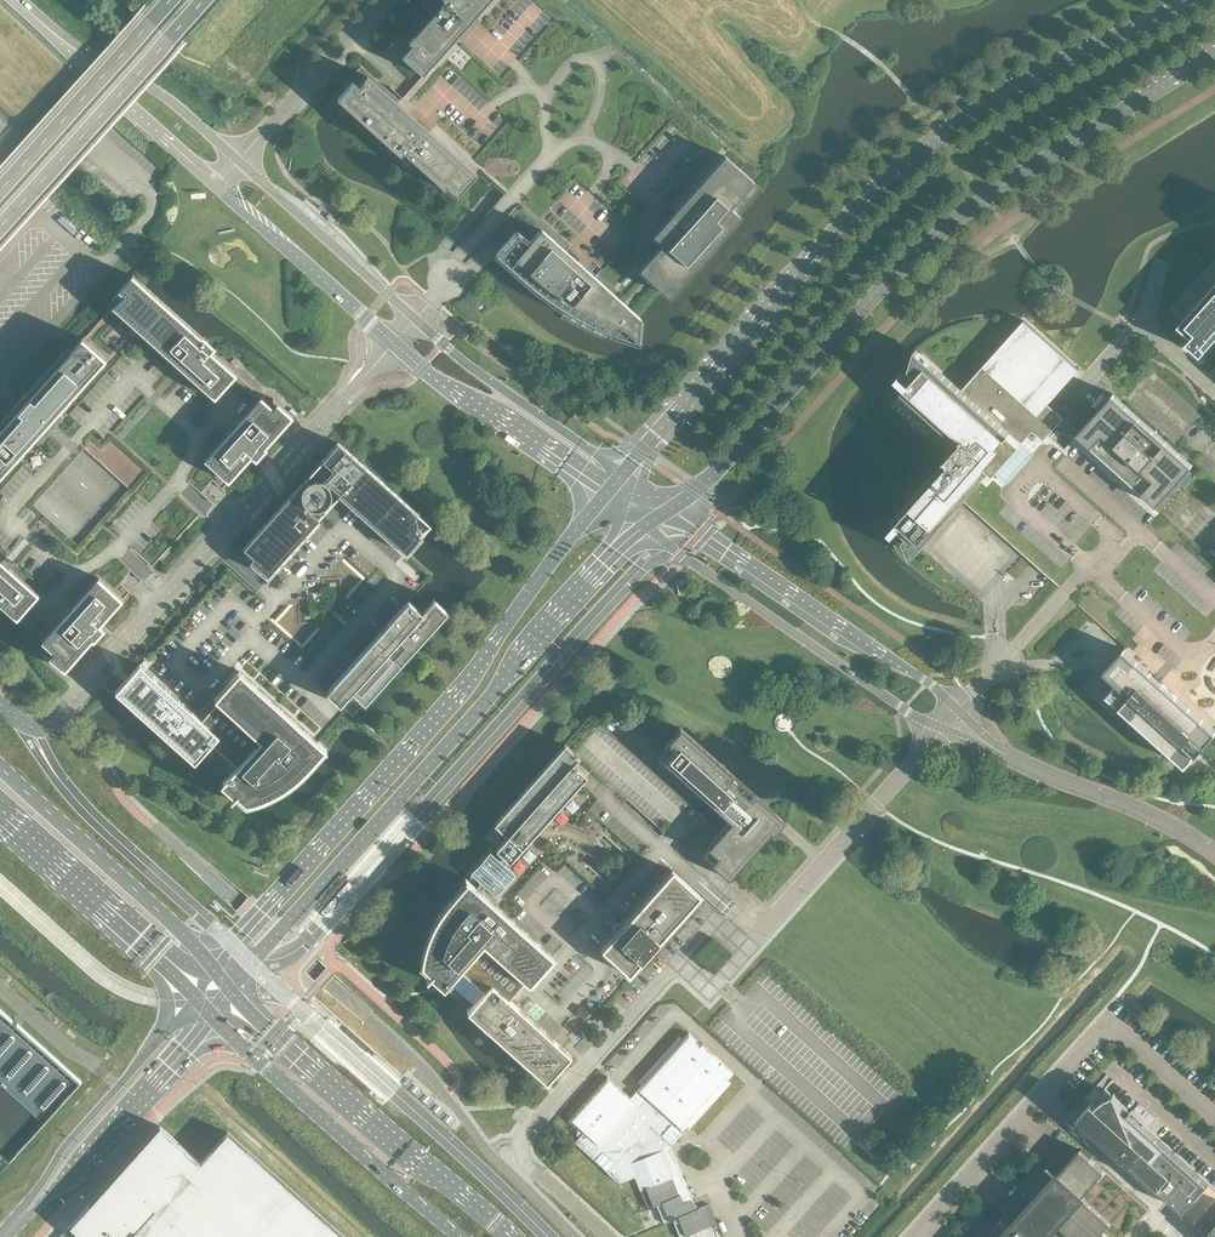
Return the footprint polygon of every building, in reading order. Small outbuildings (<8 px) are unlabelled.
[(425,7),(434,15),(458,36),(423,75),(410,89),(400,101),(361,65),(329,101),(408,172),(416,163),(438,139),(477,174),(489,185),(491,183),(493,184),(498,189),(504,194),(510,200),(517,206),(503,220),(510,226),(516,231),(529,242),(612,316),(623,303),(647,277),(660,289),(667,296),(739,216),(762,190),(759,187),(766,179),(567,0),(430,0),(425,7)] [(445,2),(434,15),(409,42),(412,45),(401,56),(423,75),(458,36),(459,35),(455,31),(471,13),(473,14),(475,13),(477,11),(477,9),(476,7),(477,6),(481,10),(490,0),(443,0),(445,2)] [(78,229),(62,214),(57,220),(73,235),(78,229)] [(636,315),(623,303),(541,229),(529,242),(516,231),(495,255),(506,264),(522,279),(540,294),(560,307),(580,319),(599,329),(618,336),(638,343),(640,318),(636,315)] [(1199,259),(1201,261),(1159,308),(1164,312),(1178,325),(1214,285),(1214,242),(1199,259)] [(125,294),(113,307),(178,365),(176,366),(177,367),(180,364),(186,370),(185,372),(215,399),(237,374),(211,351),(213,348),(141,283),(132,275),(112,298),(113,298),(120,290),(125,294)] [(1178,325),(1191,337),(1214,311),(1214,285),(1178,325)] [(180,364),(177,367),(176,366),(178,365),(113,307),(84,339),(106,359),(60,411),(63,415),(56,422),(55,421),(44,433),(46,434),(39,442),(35,439),(0,478),(0,559),(39,594),(17,618),(42,640),(65,615),(64,614),(65,613),(68,615),(73,609),(72,607),(99,577),(123,599),(130,592),(120,583),(132,570),(119,559),(131,546),(153,566),(199,514),(211,501),(202,492),(212,480),(222,489),(228,481),(204,460),(231,430),(233,431),(239,425),(236,422),(236,421),(238,422),(261,396),(237,374),(215,399),(185,372),(186,370),(180,364)] [(1191,337),(1186,342),(1201,355),(1207,349),(1214,357),(1214,311),(1191,337)] [(955,449),(895,516),(908,527),(905,531),(909,535),(906,538),(913,557),(986,476),(985,476),(991,469),(995,473),(1009,457),(1005,453),(1015,441),(1020,446),(1033,431),(1043,441),(1064,418),(1049,404),(1069,381),(1079,370),(1024,320),(962,389),(917,348),(911,368),(915,371),(912,375),(915,378),(904,390),(941,423),(934,430),(955,449)] [(0,422),(0,478),(35,439),(39,442),(46,434),(44,433),(55,421),(56,422),(63,415),(60,411),(106,359),(84,339),(82,337),(70,351),(67,347),(0,422)] [(1113,394),(1077,434),(1156,506),(1193,465),(1113,394)] [(261,396),(238,422),(236,421),(236,422),(239,425),(233,431),(231,430),(204,460),(228,481),(252,455),(255,458),(293,416),(273,398),(272,399),(278,404),(274,408),(261,396)] [(250,560),(268,576),(319,519),(309,510),(310,509),(314,510),(319,510),(324,508),(327,505),(330,501),(331,496),(331,492),(329,487),(330,486),(406,553),(407,552),(422,535),(415,530),(417,527),(418,523),(417,520),(415,517),(418,514),(338,443),(243,548),(253,557),(250,560)] [(319,519),(268,576),(269,577),(267,579),(232,547),(221,559),(257,590),(256,591),(227,566),(140,664),(202,719),(218,701),(214,698),(239,671),(318,742),(346,711),(353,717),(365,703),(352,692),(340,705),(326,692),(408,600),(409,600),(433,574),(407,552),(406,553),(330,486),(329,487),(331,492),(331,496),(330,501),(327,505),(324,508),(319,510),(314,510),(310,509),(309,510),(319,519)] [(0,559),(0,603),(17,618),(39,594),(0,559)] [(64,614),(65,615),(42,640),(55,652),(51,657),(45,651),(45,652),(65,670),(103,628),(100,625),(123,599),(99,577),(72,607),(73,609),(68,615),(65,613),(64,614)] [(408,600),(326,692),(340,705),(352,692),(365,703),(436,624),(409,600),(408,600)] [(1125,650),(1124,649),(1104,671),(1118,684),(1117,685),(1116,684),(1106,695),(1117,704),(1118,704),(1120,706),(1120,707),(1186,766),(1195,756),(1193,755),(1195,753),(1196,754),(1214,733),(1214,731),(1203,720),(1160,682),(1162,680),(1155,675),(1154,676),(1125,650)] [(202,719),(140,664),(115,691),(195,762),(200,756),(225,778),(220,783),(234,795),(230,799),(231,800),(238,793),(247,801),(261,796),(275,790),(284,784),(293,778),(300,772),(306,766),(322,747),(326,750),(327,749),(318,742),(239,671),(214,698),(218,701),(202,719)] [(730,777),(732,776),(680,729),(666,745),(665,744),(664,745),(671,751),(662,761),(708,802),(711,799),(733,818),(707,847),(716,856),(710,863),(712,864),(718,857),(732,869),(737,863),(740,865),(779,822),(752,797),(750,799),(734,784),(736,782),(730,777)] [(507,835),(494,824),(482,836),(501,854),(544,892),(623,803),(626,800),(564,745),(559,751),(586,775),(515,855),(501,842),(507,835)] [(559,751),(494,824),(507,835),(501,842),(515,855),(586,775),(559,751)] [(505,866),(509,861),(505,857),(500,862),(497,859),(492,854),(490,852),(470,874),(473,876),(477,880),(481,884),(477,888),(481,892),(485,888),(496,898),(516,875),(505,866)] [(672,870),(601,950),(628,974),(700,895),(673,871),(672,870)] [(528,984),(553,956),(481,892),(477,888),(473,885),(469,881),(465,878),(465,879),(468,882),(450,902),(443,911),(437,921),(432,931),(428,942),(425,953),(423,963),(424,964),(432,971),(426,978),(427,979),(430,975),(443,988),(448,982),(472,1004),(467,1011),(546,1082),(563,1063),(571,1054),(563,1047),(509,999),(525,981),(528,984)] [(79,1080),(0,1009),(0,1168),(79,1080)] [(716,1222),(709,1204),(696,1209),(669,1143),(675,1137),(686,1124),(689,1127),(730,1082),(727,1079),(733,1072),(721,1062),(722,1061),(702,1043),(701,1044),(688,1032),(682,1039),(679,1036),(638,1082),(641,1085),(630,1097),(607,1077),(568,1120),(582,1134),(574,1142),(604,1169),(604,1170),(619,1182),(634,1176),(647,1208),(656,1205),(663,1223),(672,1219),(679,1236),(681,1236),(688,1234),(689,1236),(718,1236),(715,1230),(719,1229),(716,1222)] [(1092,1102),(1098,1108),(1106,1099),(1130,1119),(1133,1115),(1116,1101),(1098,1084),(1071,1114),(1208,1236),(1213,1236),(1208,1233),(1214,1226),(1214,1188),(1209,1183),(1184,1211),(1079,1116),(1092,1102)] [(1140,1121),(1133,1115),(1130,1119),(1106,1099),(1098,1108),(1092,1102),(1079,1116),(1184,1211),(1209,1183),(1143,1123),(1139,1127),(1136,1125),(1140,1121)] [(228,1132),(201,1162),(160,1126),(89,1205),(71,1226),(83,1236),(345,1236),(228,1132)] [(1007,1230),(997,1222),(990,1230),(987,1226),(982,1231),(986,1234),(984,1236),(1045,1236),(1056,1224),(1071,1236),(1097,1236),(1110,1223),(1081,1197),(1091,1186),(1104,1171),(1080,1149),(1070,1160),(1054,1178),(1044,1170),(1037,1178),(1033,1174),(1029,1179),(1033,1182),(1026,1190),(1035,1199),(1020,1216),(1007,1230)] [(1148,1210),(1104,1171),(1091,1186),(1081,1197),(1110,1223),(1097,1236),(1123,1236),(1148,1210)] [(1056,1224),(1045,1236),(1071,1236),(1056,1224)]
